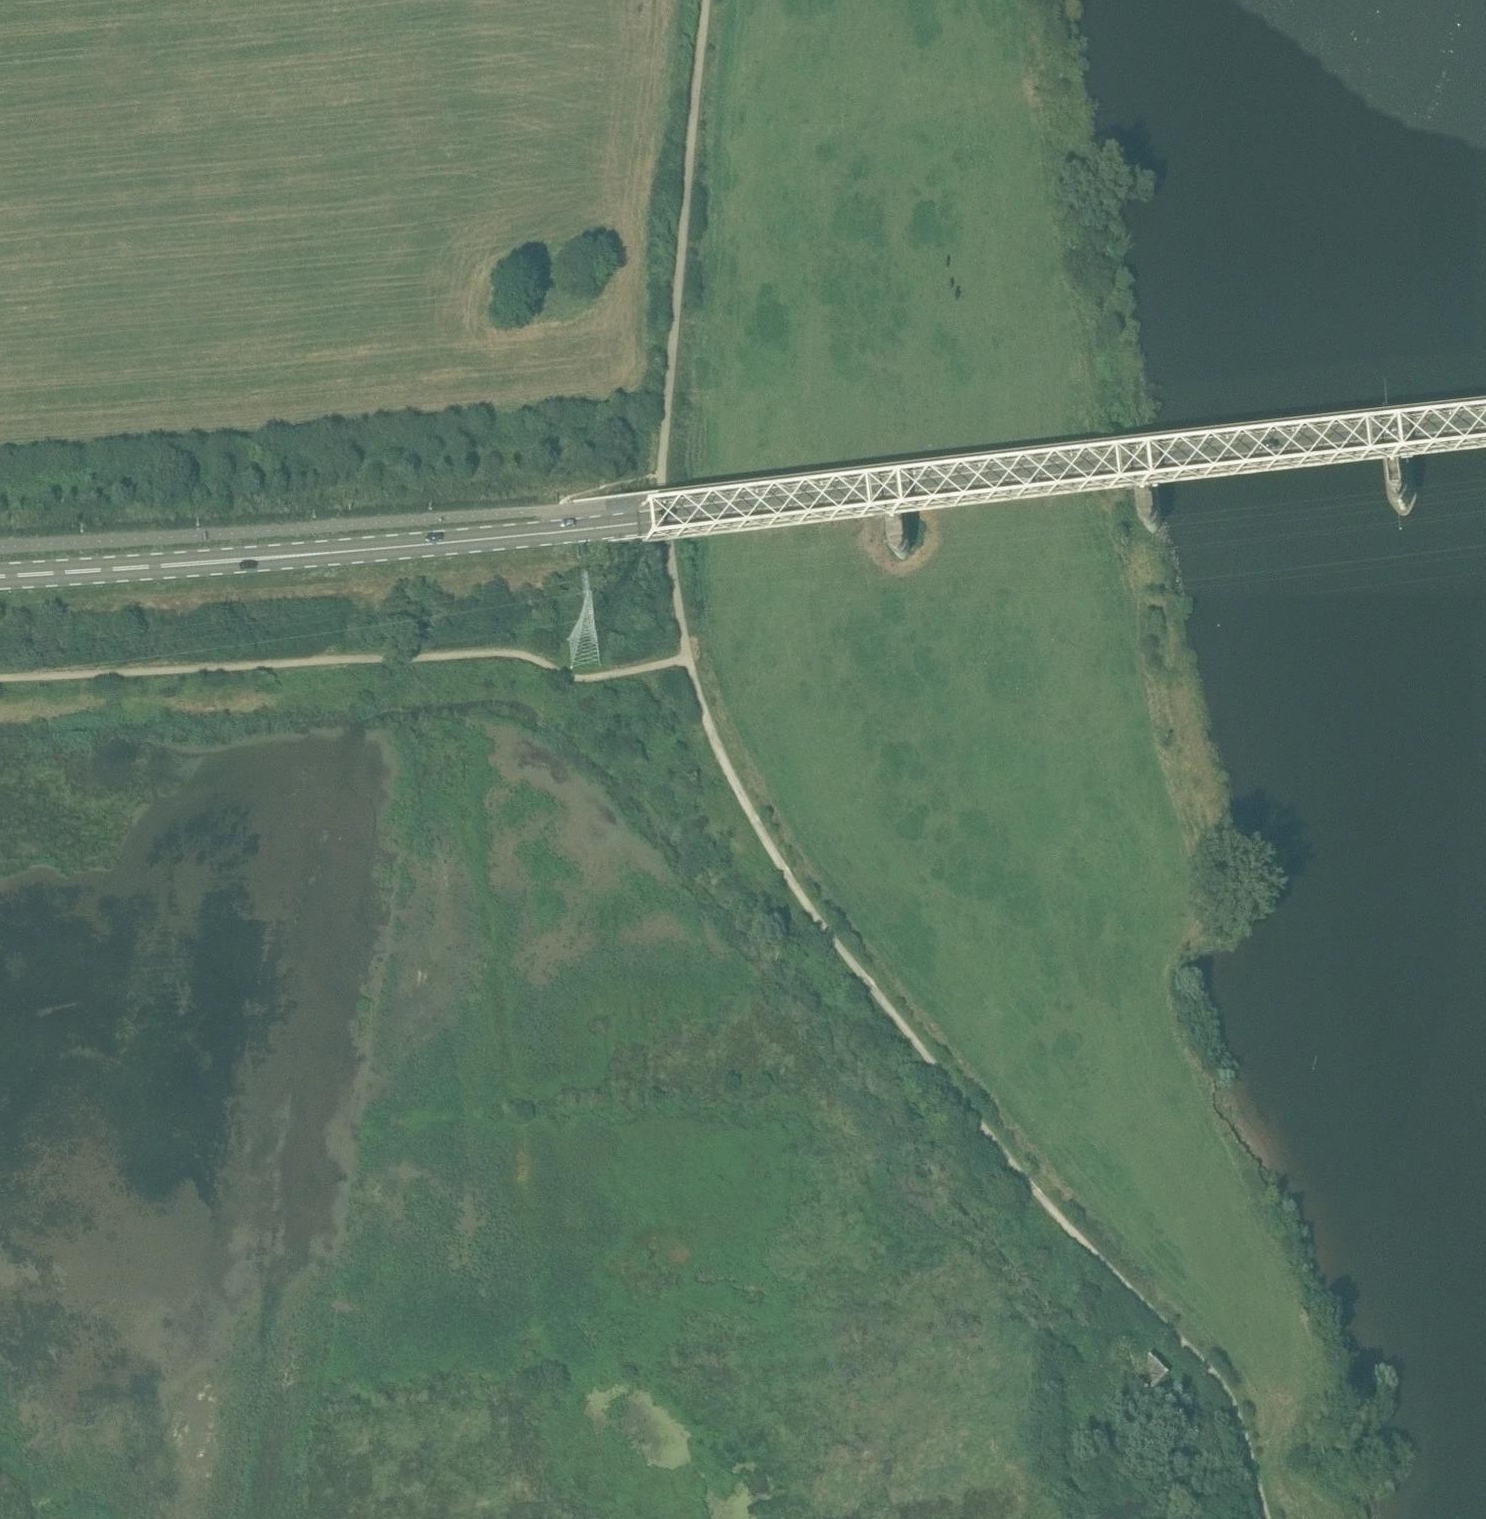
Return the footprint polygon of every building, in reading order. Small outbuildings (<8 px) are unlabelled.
[(1383,429),(1387,473),(1389,481),(1392,488),(1397,493),(1401,497),(1405,498),(1409,496),(1412,491),(1416,482),(1417,476),(1417,467),(1412,426),(1408,416),(1402,409),(1398,406),(1395,406),(1390,409),(1385,419),(1383,429)] [(1142,1348),(1119,1372),(1145,1395),(1167,1371),(1142,1348)]
